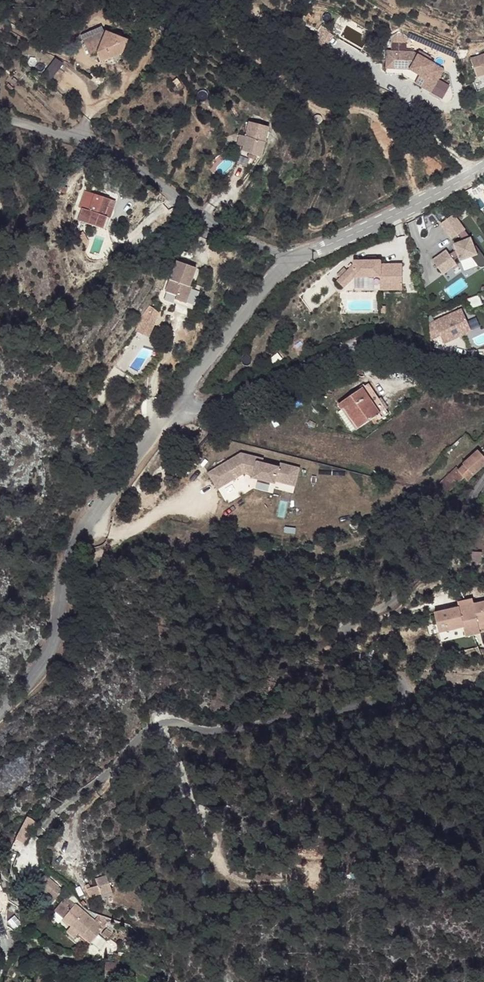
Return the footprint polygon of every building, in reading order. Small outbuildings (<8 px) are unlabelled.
[(128,40),(105,31),(104,36),(84,44),(89,57),(96,54),(100,63),(110,59),(118,62),(128,40)] [(443,72),(414,55),(387,54),(386,76),(401,77),(431,94),(443,72)] [(478,77),(483,75),(483,55),(472,59),(478,77)] [(54,77),(63,62),(56,58),(46,73),(54,77)] [(254,120),(248,137),(265,143),(263,149),(272,127),(254,120)] [(248,137),(245,136),(241,150),(262,157),(263,149),(265,143),(248,137)] [(7,151),(11,146),(3,137),(0,140),(0,144),(7,151)] [(239,152),(235,162),(244,164),(247,155),(239,152)] [(68,187),(57,182),(54,190),(65,194),(68,187)] [(76,211),(81,213),(88,193),(84,191),(76,211)] [(88,192),(88,193),(81,213),(78,219),(102,228),(106,216),(110,217),(113,209),(108,207),(110,200),(88,192)] [(446,224),(457,240),(463,236),(468,242),(459,245),(461,250),(454,255),(451,250),(437,261),(447,275),(461,265),(458,261),(463,257),(465,262),(476,258),(483,268),(483,251),(481,247),(478,247),(476,239),(459,215),(446,224)] [(128,249),(134,251),(139,242),(134,240),(128,249)] [(341,280),(347,286),(358,276),(384,276),(384,282),(406,282),(407,264),(385,264),(385,260),(358,260),(358,263),(341,280)] [(178,262),(166,292),(177,297),(175,300),(186,304),(192,288),(189,287),(196,269),(178,262)] [(470,298),(474,308),(483,304),(483,301),(482,294),(470,298)] [(154,336),(160,310),(145,306),(139,333),(154,336)] [(465,309),(431,324),(433,338),(444,333),(447,341),(474,330),(465,309)] [(364,388),(376,407),(382,403),(369,384),(364,388)] [(339,405),(342,410),(345,409),(359,428),(377,416),(381,413),(376,407),(364,388),(339,405)] [(389,414),(382,403),(376,407),(381,413),(377,416),(380,420),(389,414)] [(345,409),(342,410),(356,430),(359,428),(345,409)] [(459,470),(467,480),(483,466),(483,456),(479,449),(463,463),(465,465),(459,470)] [(210,474),(220,489),(246,474),(255,476),(255,478),(277,484),(277,481),(296,486),(300,468),(281,464),(280,468),(259,463),(260,459),(243,454),(210,474)] [(457,469),(437,486),(444,495),(465,478),(459,470),(457,469)] [(481,554),(471,553),(470,563),(480,564),(481,554)] [(432,614),(436,634),(461,629),(463,638),(478,635),(476,626),(483,624),(483,603),(472,606),(457,609),(432,614)] [(19,839),(29,844),(40,823),(30,818),(19,839)] [(45,875),(38,884),(55,899),(62,891),(45,875)] [(106,875),(95,879),(97,885),(100,895),(112,891),(106,875)] [(55,899),(38,884),(35,887),(52,902),(55,899)] [(89,899),(100,895),(97,885),(86,890),(89,899)] [(63,919),(75,904),(67,898),(55,912),(63,919)] [(71,926),(84,911),(75,904),(63,919),(64,919),(71,926)] [(82,935),(96,920),(84,911),(71,926),(81,934),(82,935)] [(317,911),(313,917),(320,921),(322,917),(322,916),(322,914),(321,913),(317,911)] [(96,919),(96,920),(104,928),(108,923),(99,915),(96,919)] [(71,926),(64,919),(60,924),(67,930),(71,926)] [(91,942),(104,928),(96,920),(82,935),(91,942)] [(107,929),(102,935),(107,940),(112,935),(107,929)] [(91,942),(82,935),(81,934),(78,938),(88,946),(91,942)] [(106,963),(105,970),(118,972),(119,964),(106,963)]
